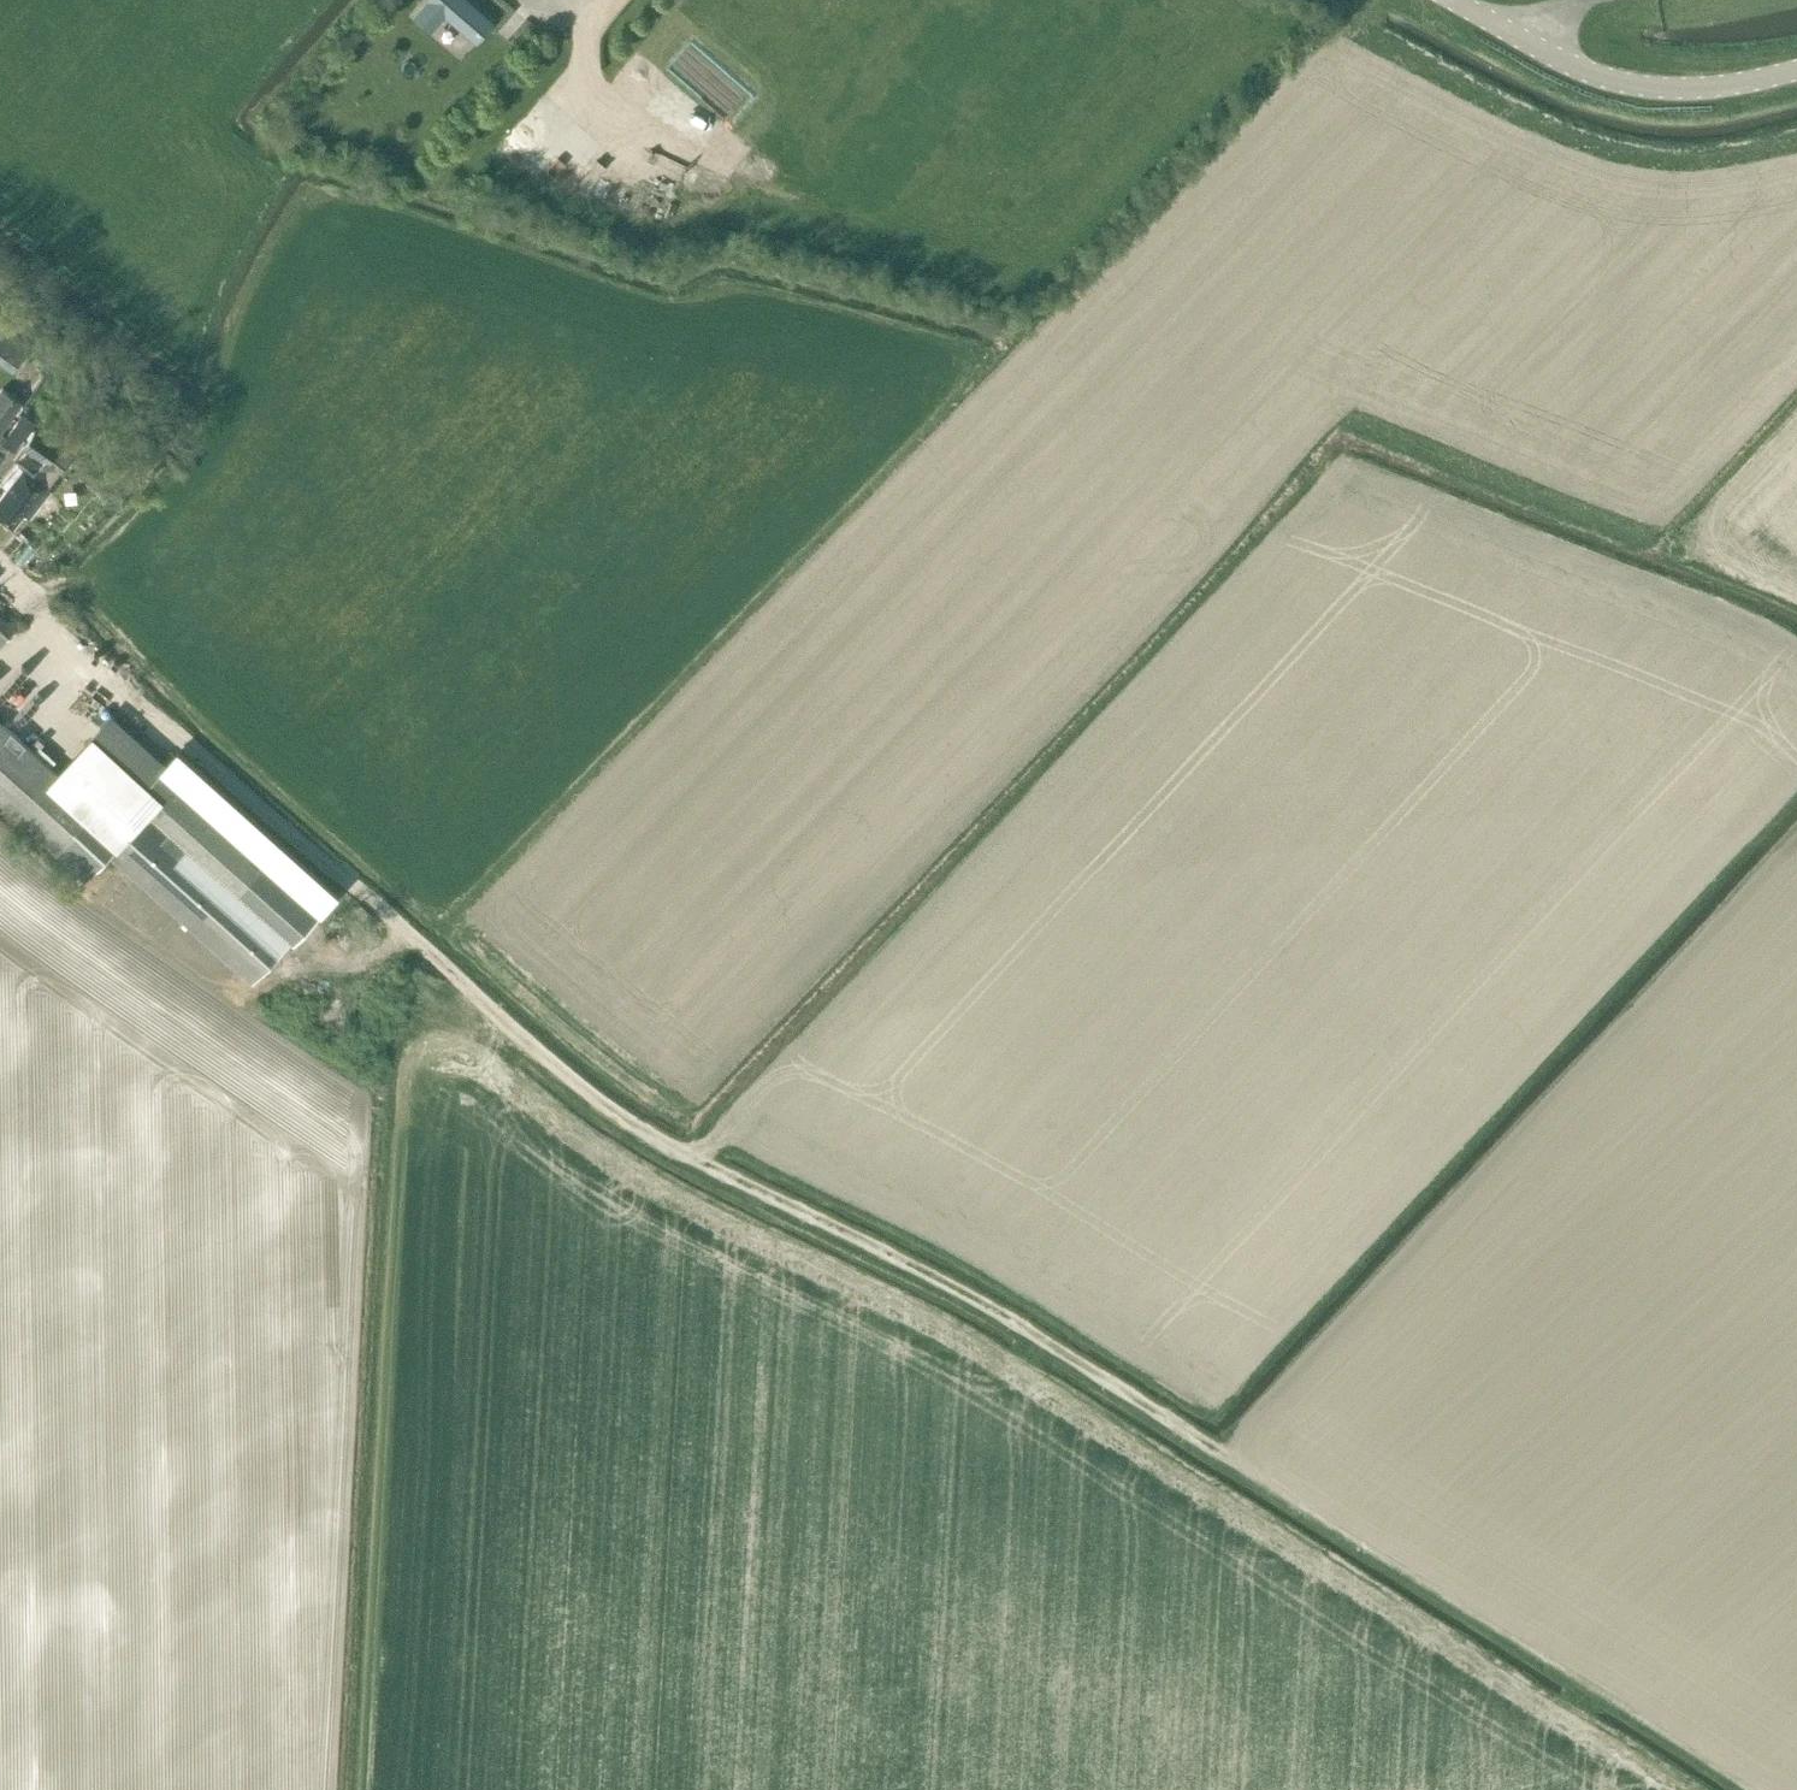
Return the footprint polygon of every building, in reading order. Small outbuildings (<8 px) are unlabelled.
[(444,11),(474,36),(487,20),(464,0),(428,0),(422,7),(437,19),(444,11)] [(22,402),(2,389),(0,392),(0,433),(22,402)] [(39,457),(43,461),(33,474),(17,462),(2,483),(8,487),(0,497),(0,516),(13,526),(24,511),(30,515),(51,488),(48,486),(60,472),(73,454),(60,446),(35,429),(23,446),(39,457)] [(1,644),(15,628),(0,614),(0,643),(1,644)] [(39,835),(86,879),(119,843),(262,972),(291,940),(320,908),(269,864),(160,766),(164,762),(112,713),(85,742),(58,772),(0,720),(0,800),(39,835)]
